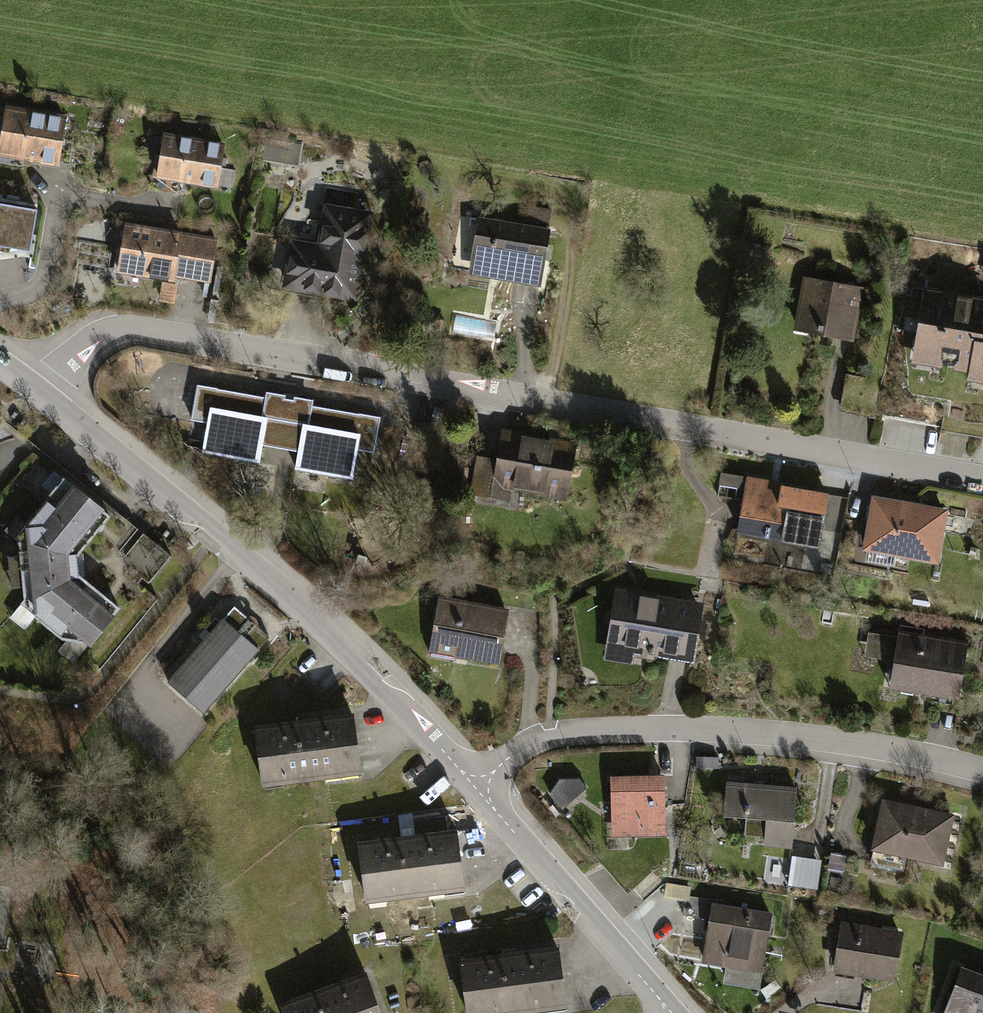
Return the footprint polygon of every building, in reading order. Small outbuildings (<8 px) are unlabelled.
[(6,109),(0,148),(0,153),(69,164),(76,120),(6,109)] [(223,145),(164,136),(158,176),(216,185),(216,184),(232,186),(235,170),(219,167),(223,145)] [(264,137),(261,159),(298,165),(301,143),(264,137)] [(0,203),(0,248),(0,246),(30,251),(37,210),(0,203)] [(530,207),(526,227),(470,217),(467,237),(476,239),(473,259),(492,262),(490,274),(539,283),(548,230),(547,230),(550,210),(530,207)] [(368,216),(328,209),(320,254),(293,249),(287,284),(354,296),(368,216)] [(216,239),(126,224),(118,270),(172,279),(173,274),(209,280),(216,239)] [(859,288),(807,279),(799,330),(850,339),(859,288)] [(176,286),(164,284),(161,299),(174,301),(176,286)] [(927,292),(919,333),(913,338),(909,363),(941,368),(942,363),(956,365),(960,361),(973,364),(972,371),(973,372),(971,381),(982,384),(982,301),(927,292)] [(267,398),(197,385),(192,419),(208,422),(203,451),(259,461),(262,443),(299,449),(296,468),(351,478),(356,448),(373,451),(379,418),(310,406),(311,401),(290,397),(267,393),(267,398)] [(561,438),(501,427),(495,456),(473,452),(465,495),(510,503),(513,483),(565,492),(572,449),(560,447),(561,438)] [(743,477),(722,473),(717,500),(737,504),(743,477)] [(109,515),(63,477),(14,537),(19,541),(25,600),(10,616),(22,625),(27,625),(35,615),(67,642),(60,649),(73,661),(89,641),(90,642),(119,607),(79,574),(77,555),(109,515)] [(830,493),(748,477),(738,530),(820,546),(830,493)] [(944,511),(874,500),(866,547),(935,559),(944,511)] [(704,604),(616,589),(604,660),(632,665),(634,655),(693,665),(704,604)] [(509,607),(439,595),(429,651),(499,664),(509,607)] [(234,606),(168,681),(203,711),(269,637),(255,624),(252,627),(246,622),(248,619),(234,606)] [(969,643),(898,629),(896,638),(868,632),(864,654),(896,660),(890,687),(958,700),(969,643)] [(353,715),(256,727),(263,782),(330,773),(330,778),(360,775),(353,715)] [(662,777),(613,778),(614,838),(663,838),(662,777)] [(561,780),(548,802),(560,816),(591,790),(583,780),(561,780)] [(796,788),(728,784),(726,818),(746,819),(745,836),(765,838),(765,850),(792,851),(796,788)] [(955,816),(883,801),(872,852),(944,868),(955,816)] [(456,831),(359,844),(366,898),(433,889),(434,894),(464,890),(456,831)] [(819,884),(825,855),(796,850),(791,879),(819,884)] [(773,916),(688,901),(684,921),(707,925),(700,965),(762,976),(773,916)] [(905,934),(843,922),(833,971),(896,983),(905,934)] [(461,961),(468,1012),(487,1012),(535,1007),(536,1012),(566,1008),(558,948),(461,961)] [(963,967),(945,1012),(982,1012),(982,974),(963,967)] [(282,1005),(285,1012),(380,1012),(366,974),(282,1005)] [(782,992),(775,982),(761,993),(768,1002),(782,992)]
